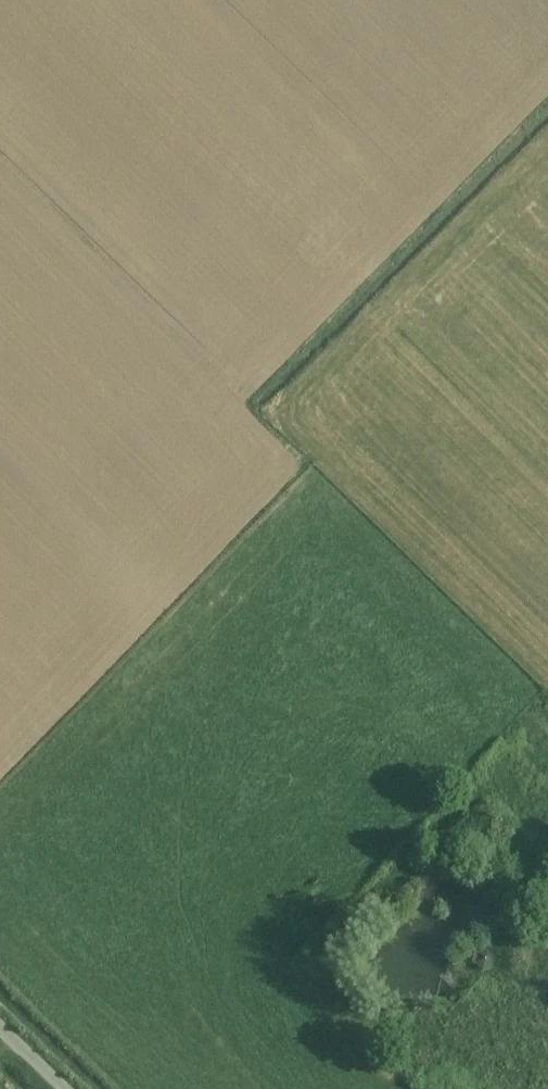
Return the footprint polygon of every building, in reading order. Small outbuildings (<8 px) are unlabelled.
[(473,963),(477,964),(483,971),(492,969),(495,960),(489,953),(479,955),(476,954),(473,963)]
